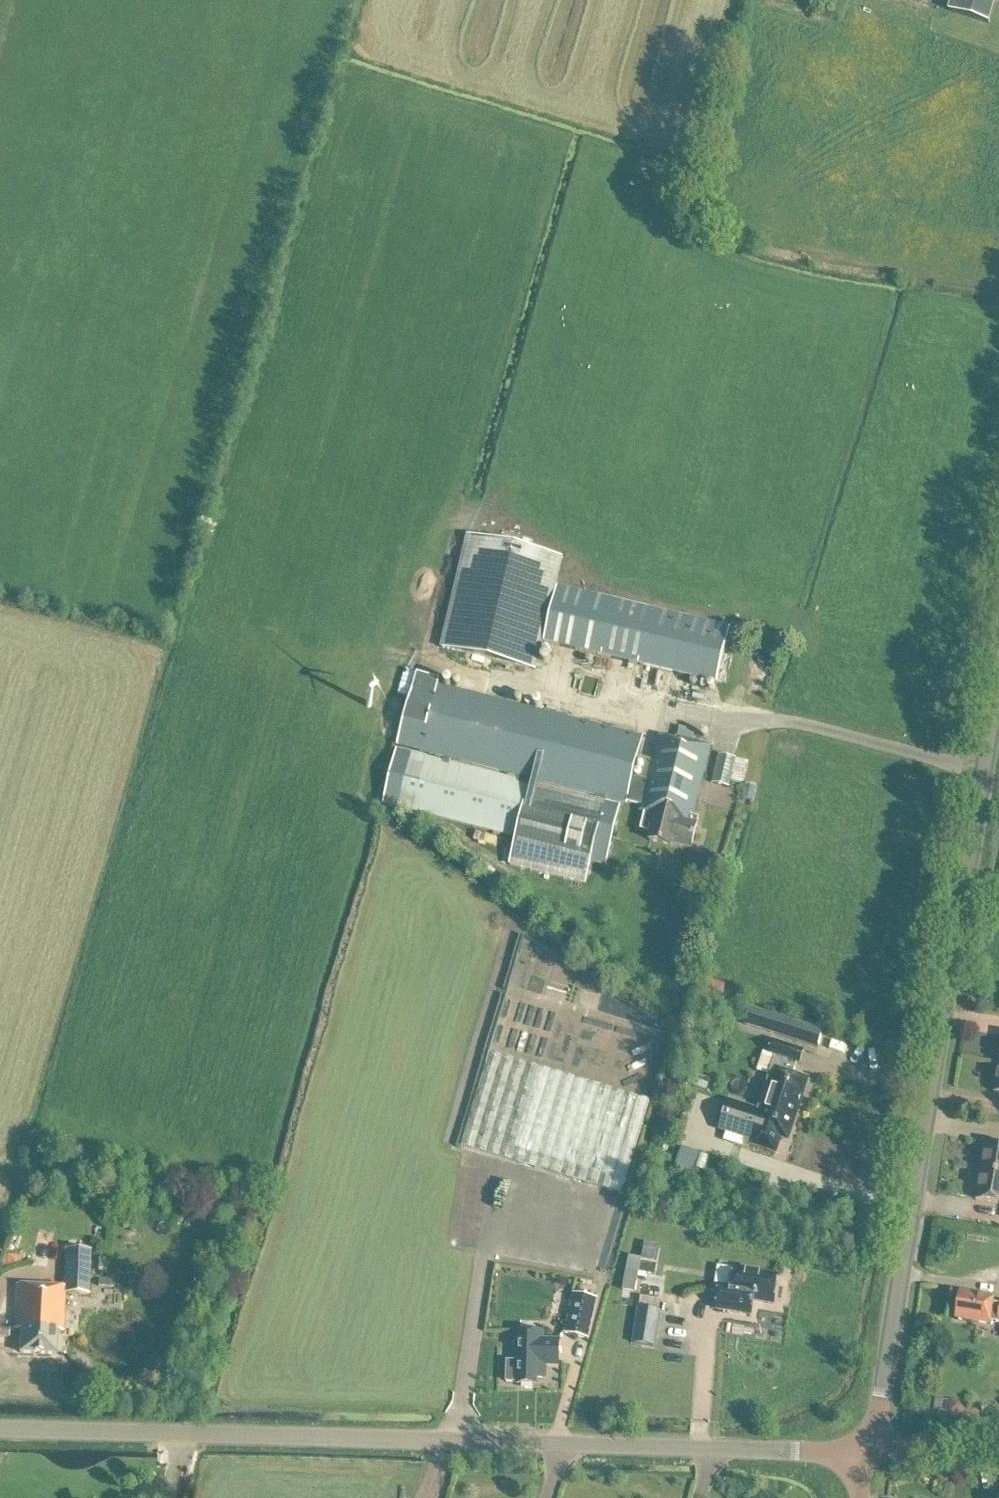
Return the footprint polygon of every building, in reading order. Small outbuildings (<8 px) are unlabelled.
[(994,0),(952,0),(949,10),(995,24),(998,10),(998,3),(994,1),(994,0)] [(563,560),(467,537),(441,650),(537,673),(563,560)] [(717,686),(731,630),(557,589),(544,645),(717,686)] [(399,751),(385,805),(399,808),(517,838),(509,868),(518,870),(524,872),(546,877),(550,878),(569,883),(574,884),(587,887),(592,864),(607,868),(621,808),(607,804),(607,800),(642,809),(641,814),(642,815),(638,831),(653,835),(651,844),(672,849),(673,847),(691,852),(699,821),(694,820),(711,749),(709,749),(693,745),(696,734),(679,730),(677,741),(676,740),(675,744),(660,740),(649,784),(634,780),(643,741),(437,689),(435,697),(415,691),(399,751)] [(730,783),(735,762),(719,758),(713,786),(729,790),(730,783)] [(748,765),(735,762),(730,783),(743,786),(748,765)] [(818,1051),(824,1034),(776,1019),(776,1017),(752,1010),(747,1026),(770,1033),(770,1036),(818,1051)] [(774,1043),(769,1056),(775,1058),(758,1112),(730,1103),(721,1130),(755,1141),(754,1146),(776,1153),(781,1138),(789,1141),(808,1082),(791,1076),(795,1064),(801,1066),(805,1053),(774,1043)] [(623,1197),(650,1104),(490,1056),(463,1149),(623,1197)] [(998,1177),(998,1148),(985,1146),(981,1174),(998,1177)] [(708,1158),(680,1148),(675,1163),(702,1172),(708,1158)] [(981,1174),(976,1202),(998,1206),(998,1177),(981,1174)] [(630,1259),(623,1293),(635,1296),(638,1280),(647,1282),(649,1276),(656,1278),(662,1248),(645,1244),(642,1261),(630,1259)] [(89,1297),(91,1252),(66,1251),(64,1289),(17,1287),(15,1332),(21,1332),(20,1355),(56,1357),(57,1334),(63,1334),(64,1296),(89,1297)] [(774,1307),(779,1279),(735,1272),(732,1291),(720,1289),(717,1312),(752,1317),(754,1304),(774,1307)] [(956,1322),(991,1328),(991,1325),(998,1326),(998,1307),(994,1306),(994,1301),(963,1296),(961,1295),(956,1322)] [(589,1341),(597,1302),(574,1297),(565,1336),(589,1341)] [(639,1310),(633,1346),(655,1350),(661,1313),(639,1310)] [(0,1332),(0,1342),(9,1342),(10,1332),(0,1332)] [(560,1370),(561,1341),(545,1341),(545,1333),(515,1333),(514,1364),(506,1364),(506,1386),(516,1386),(516,1389),(538,1389),(538,1382),(548,1382),(548,1370),(560,1370)] [(963,1409),(959,1403),(951,1402),(950,1416),(962,1417),(963,1409)]
